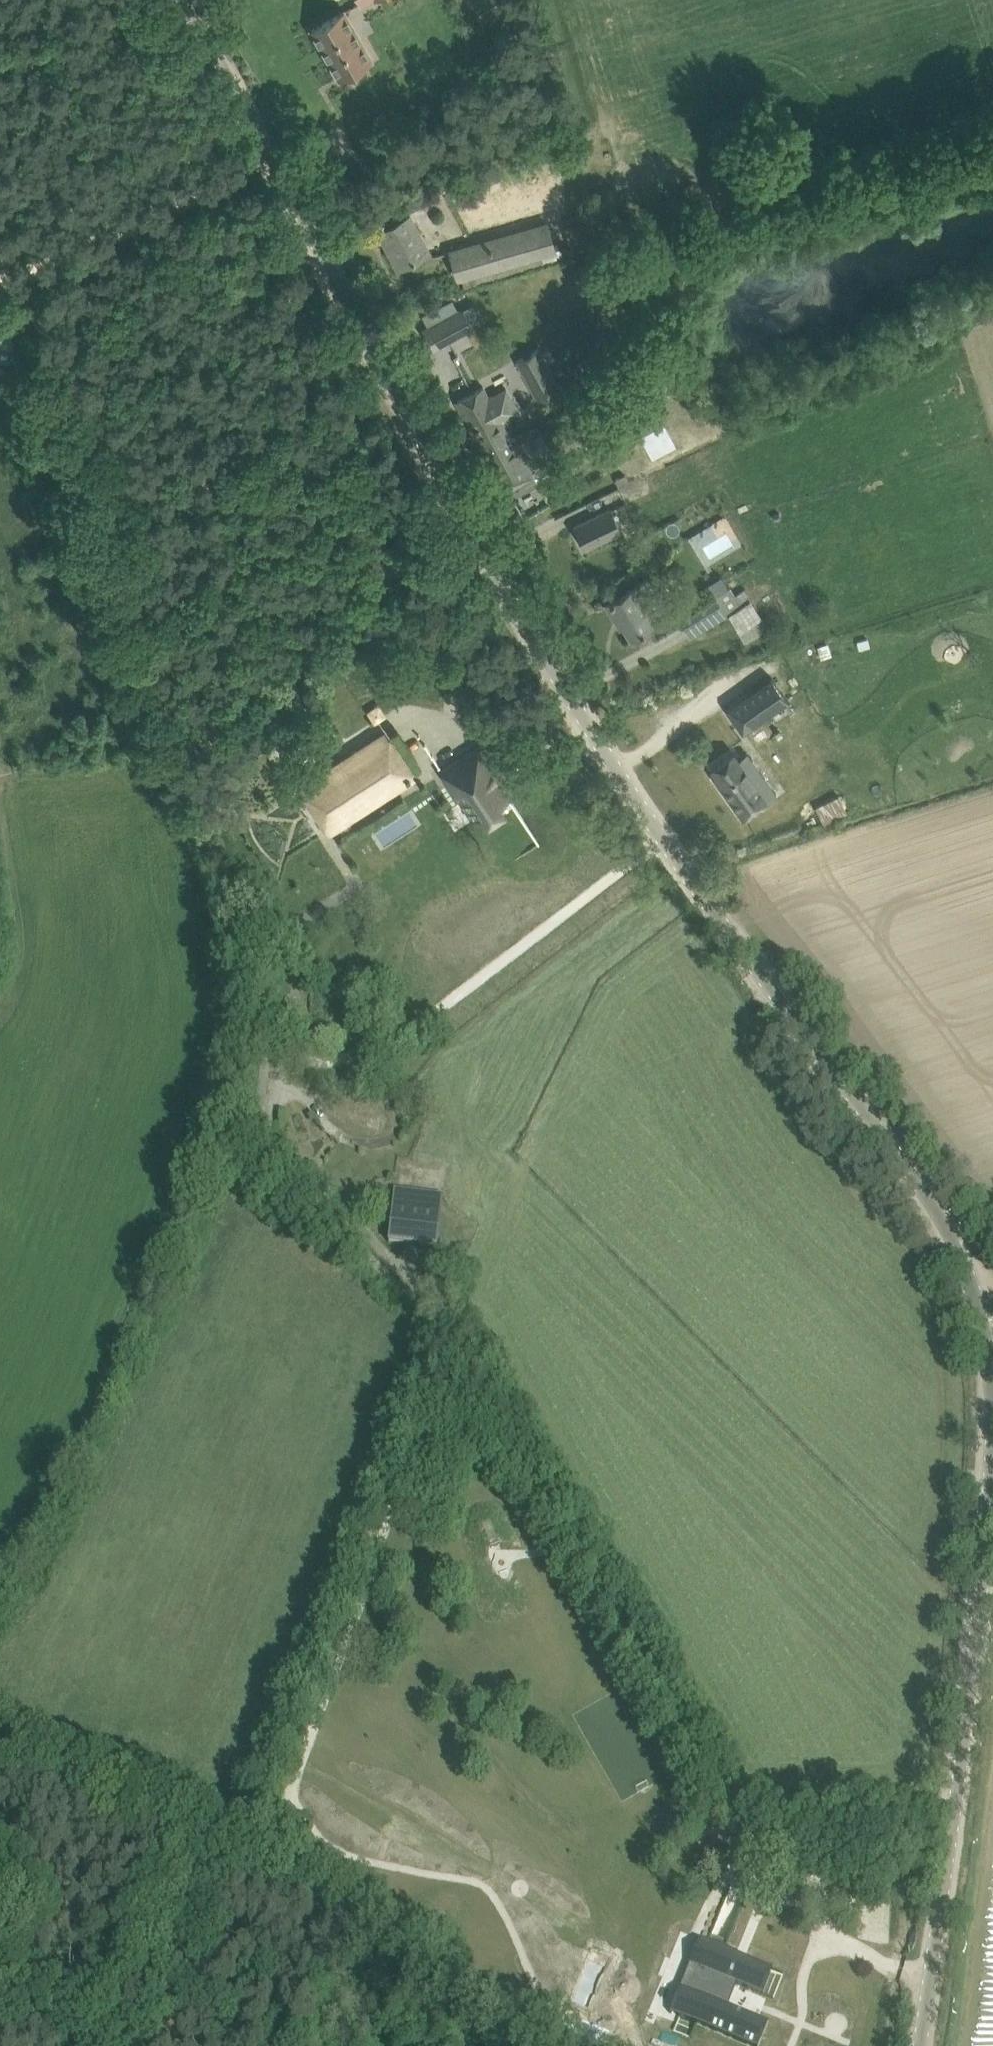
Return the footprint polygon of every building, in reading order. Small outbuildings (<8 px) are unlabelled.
[(341,10),(311,27),(312,29),(339,76),(369,59),(341,10)] [(454,177),(456,184),(466,182),(464,174),(454,177)] [(569,246),(555,250),(548,222),(450,250),(458,277),(463,276),(466,286),(561,260),(560,255),(614,241),(605,205),(561,217),(569,246)] [(398,267),(415,258),(429,251),(410,214),(378,231),(398,267)] [(434,323),(423,329),(433,348),(444,342),(465,331),(472,327),(465,314),(461,308),(434,323)] [(515,361),(520,370),(531,393),(535,400),(558,385),(538,348),(515,361)] [(488,395),(485,389),(483,386),(475,390),(457,400),(484,450),(513,434),(512,433),(505,420),(520,412),(506,385),(488,395)] [(513,434),(484,450),(489,460),(506,489),(524,479),(532,475),(524,460),(530,457),(533,462),(536,460),(552,453),(540,430),(539,430),(535,423),(517,432),(516,430),(512,433),(513,434)] [(585,547),(603,538),(621,529),(610,507),(574,525),(585,547)] [(725,514),(687,537),(704,565),(742,542),(725,514)] [(630,635),(648,625),(655,621),(650,614),(664,605),(647,577),(614,597),(613,596),(609,599),(610,600),(606,602),(615,618),(619,616),(630,635)] [(740,592),(735,595),(728,585),(715,594),(711,587),(675,609),(691,636),(728,613),(746,602),(745,601),(740,592)] [(750,641),(772,627),(754,599),(732,612),(750,641)] [(771,676),(726,708),(743,733),(789,700),(771,676)] [(303,787),(330,828),(410,775),(384,735),(303,787)] [(459,758),(441,770),(461,801),(466,797),(478,816),(508,796),(499,783),(502,781),(479,745),(464,755),(466,758),(461,762),(459,758)] [(733,751),(711,767),(716,774),(721,781),(718,783),(742,818),(777,793),(750,756),(741,763),(736,756),(733,751)] [(839,795),(816,806),(825,823),(847,812),(839,795)] [(394,1191),(389,1242),(438,1247),(443,1196),(394,1191)] [(754,1929),(759,1913),(727,1904),(723,1920),(754,1929)] [(678,2016),(752,2045),(757,2045),(767,2022),(728,2006),(722,2003),(725,1998),(731,1982),(736,1985),(762,1994),(772,1968),(745,1957),(737,1954),(699,1939),(698,1942),(699,1943),(690,1965),(697,1968),(678,2016)]
